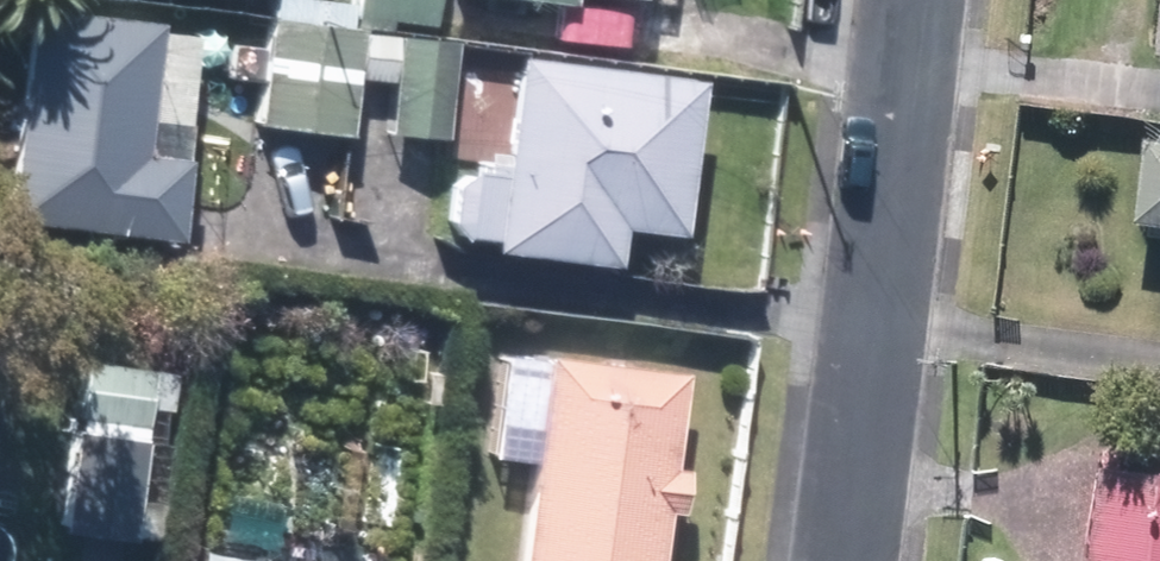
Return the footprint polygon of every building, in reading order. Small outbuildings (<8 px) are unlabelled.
[(33,0),(32,0),(19,224),(191,234),(203,33),(165,31),(167,8),(33,0)] [(362,1),(351,0),(276,0),(272,63),(262,63),(258,125),(354,130),(357,84),(362,1)] [(362,1),(357,84),(396,87),(393,136),(447,139),(453,33),(440,32),(442,0),(362,0),(362,1)] [(491,237),(491,248),(625,263),(629,222),(684,228),(702,70),(520,49),(509,151),(493,149),(491,162),(488,162),(485,162),(481,163),(478,164),(475,166),(472,167),(469,169),(467,171),(464,173),(462,176),(460,179),(458,181),(457,184),(456,188),(455,191),(454,194),(454,198),(454,201),(454,204),(455,207),(456,211),(457,214),(458,217),(460,220),(462,223),(464,225),(466,227),(469,229),(472,231),(475,233),(478,234),(481,235),(484,236),(488,237),(491,237)] [(1141,154),(1134,238),(1159,240),(1159,155),(1141,154)] [(119,339),(83,336),(66,529),(145,536),(160,360),(118,357),(119,339)] [(675,463),(685,366),(547,352),(526,560),(666,560),(671,507),(689,509),(694,465),(675,463)] [(1096,475),(1086,560),(1159,560),(1159,482),(1096,475)]
